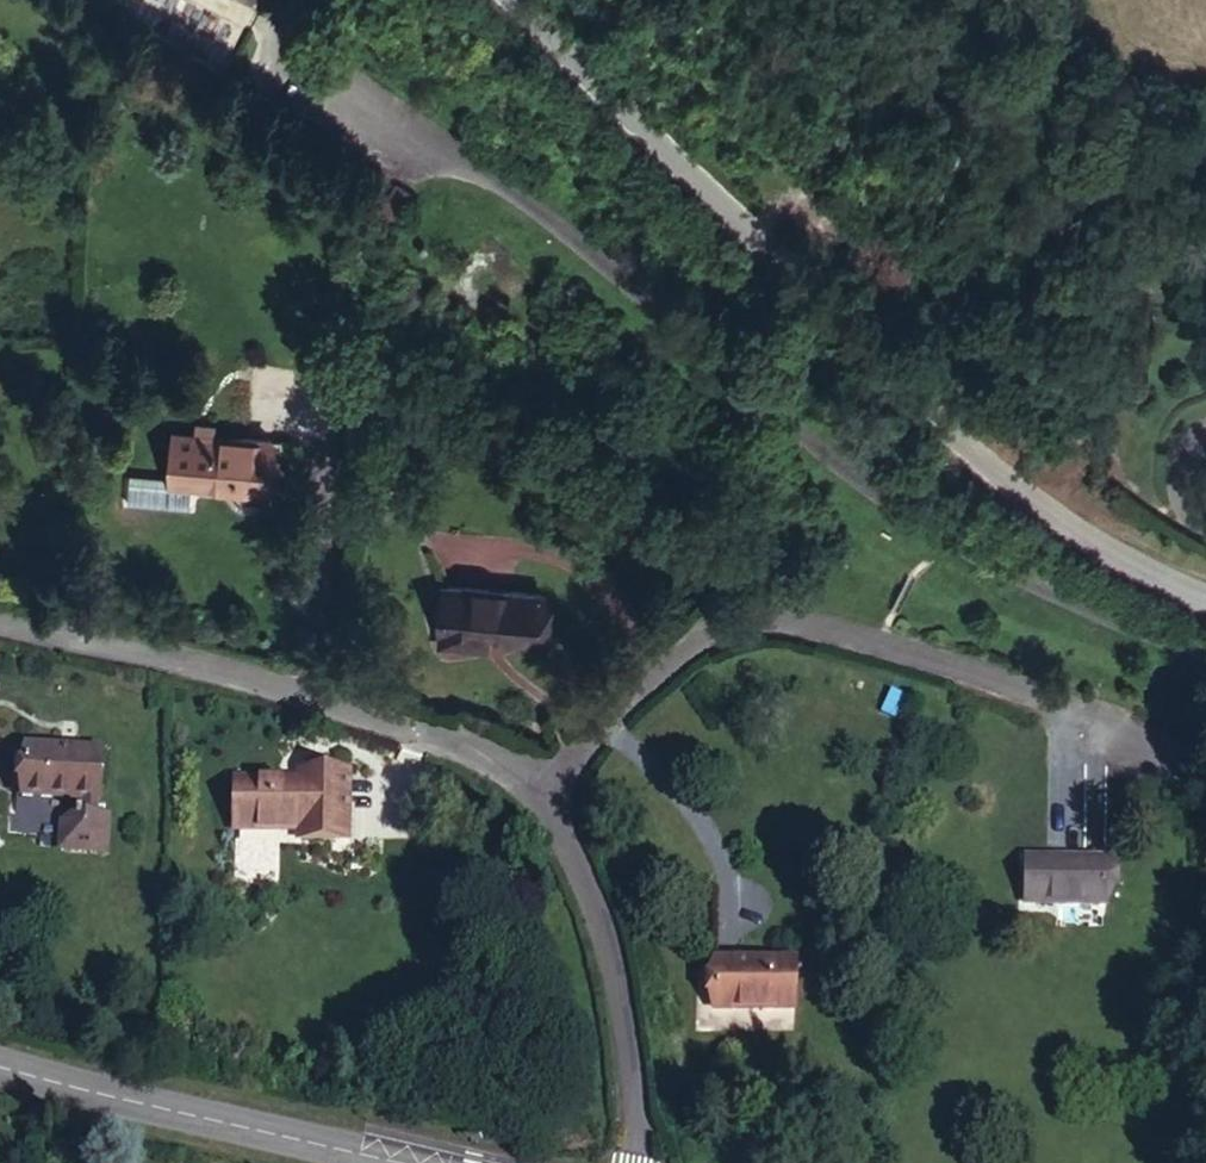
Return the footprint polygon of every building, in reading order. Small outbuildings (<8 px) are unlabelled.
[(423,251),(430,247),(424,239),(418,244),(418,247),(419,250),(421,251),(423,251)] [(225,414),(224,438),(176,433),(171,485),(266,492),(271,417),(225,414)] [(539,640),(543,595),(444,586),(439,644),(485,648),(486,636),(539,640)] [(97,802),(100,753),(24,748),(21,797),(76,799),(76,813),(64,822),(62,849),(105,852),(107,818),(94,818),(95,802),(97,802)] [(346,838),(348,776),(305,775),(305,783),(237,781),(236,826),(299,828),(315,829),(314,837),(346,838)] [(314,837),(315,829),(299,828),(299,837),(314,837)] [(1105,904),(1106,859),(1025,857),(1025,903),(1105,904)] [(794,1009),(795,962),(714,960),(713,1007),(794,1009)]
